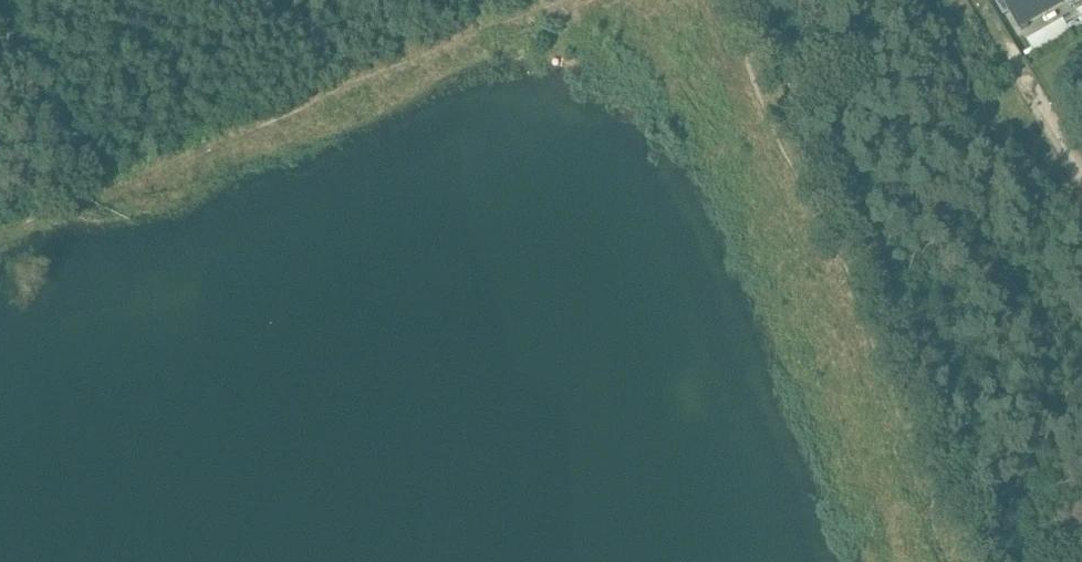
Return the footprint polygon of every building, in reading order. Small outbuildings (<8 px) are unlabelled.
[(1005,17),(1011,13),(1021,30),(1069,2),(1073,9),(1081,4),(1081,0),(995,0),(1005,17)]
